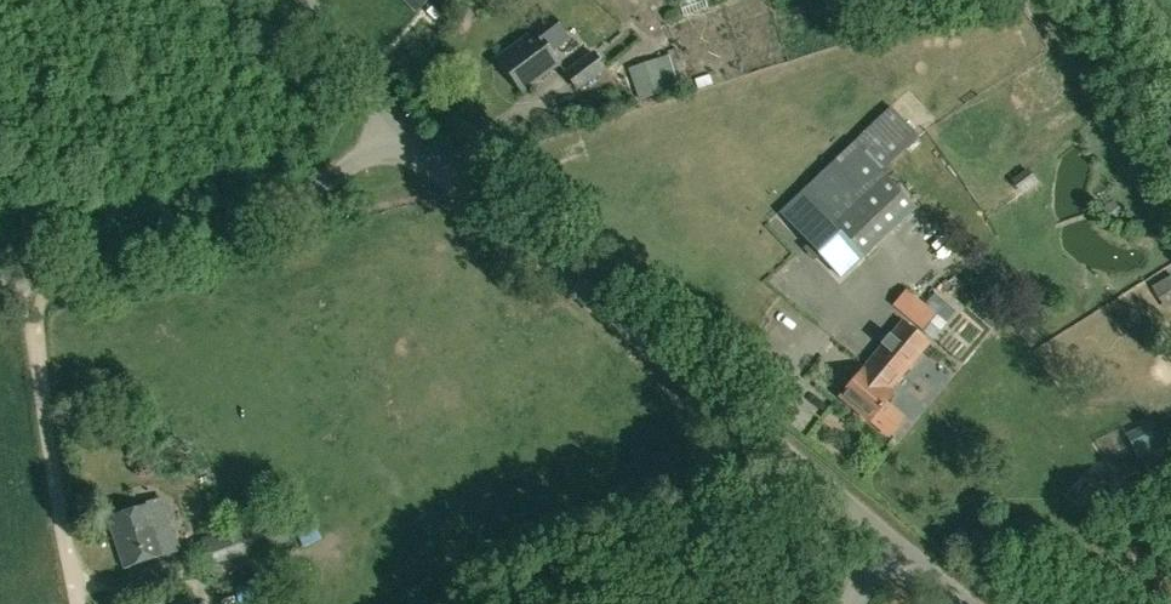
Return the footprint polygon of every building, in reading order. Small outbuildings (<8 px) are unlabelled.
[(521,91),(562,60),(555,51),(570,39),(547,9),(526,26),(532,34),(497,61),(521,91)] [(440,20),(429,10),(424,15),(435,25),(440,20)] [(606,70),(593,52),(564,73),(578,90),(606,70)] [(639,100),(683,86),(672,53),(629,68),(639,100)] [(916,210),(855,142),(779,212),(840,280),(916,210)] [(1027,169),(1011,180),(1022,195),(1038,183),(1027,169)] [(1113,200),(1101,208),(1113,225),(1125,216),(1113,200)] [(1155,284),(1169,308),(1170,307),(1170,275),(1155,284)] [(926,304),(906,287),(892,304),(912,321),(926,304)] [(928,344),(902,322),(840,397),(870,422),(892,395),(889,392),(928,344)] [(1149,423),(1123,434),(1137,461),(1160,450),(1149,423)] [(149,504),(107,517),(123,568),(165,555),(149,504)] [(167,536),(180,533),(173,507),(161,510),(167,536)] [(280,514),(187,548),(198,576),(289,543),(280,514)]
